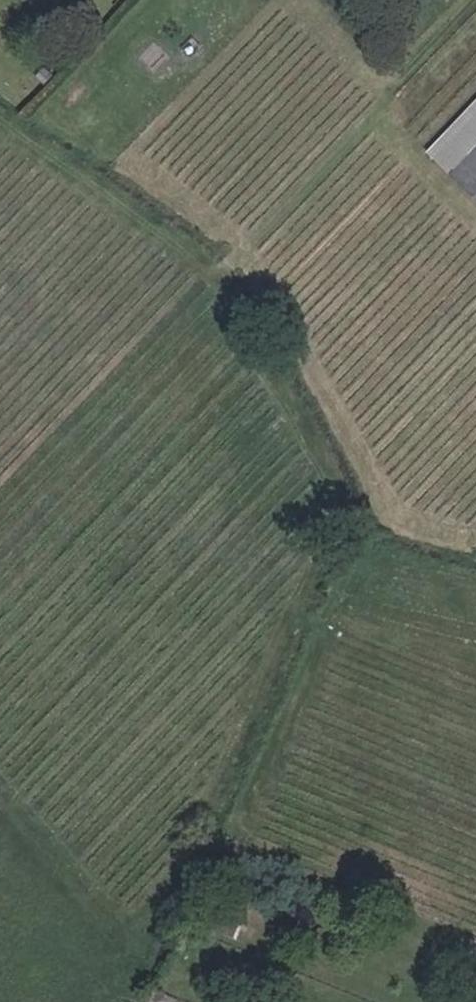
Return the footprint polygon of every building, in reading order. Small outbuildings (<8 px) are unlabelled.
[(437,160),(475,198),(475,117),(437,160)]
